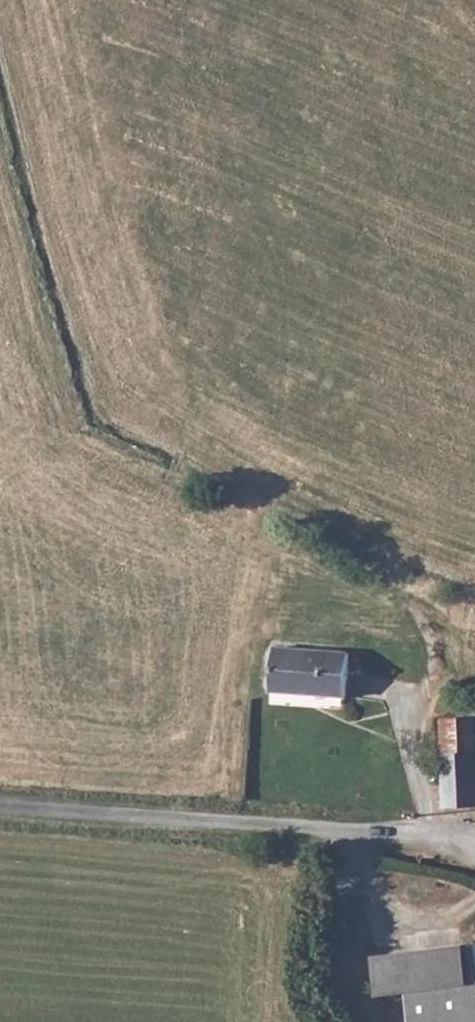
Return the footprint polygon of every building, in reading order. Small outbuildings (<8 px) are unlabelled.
[(280,681),(354,686),(357,643),(283,639),(280,681)] [(447,738),(444,796),(474,798),(474,739),(447,738)] [(474,931),(461,932),(463,945),(372,956),(377,997),(406,994),(410,1021),(474,1021),(474,939),(474,931)]
